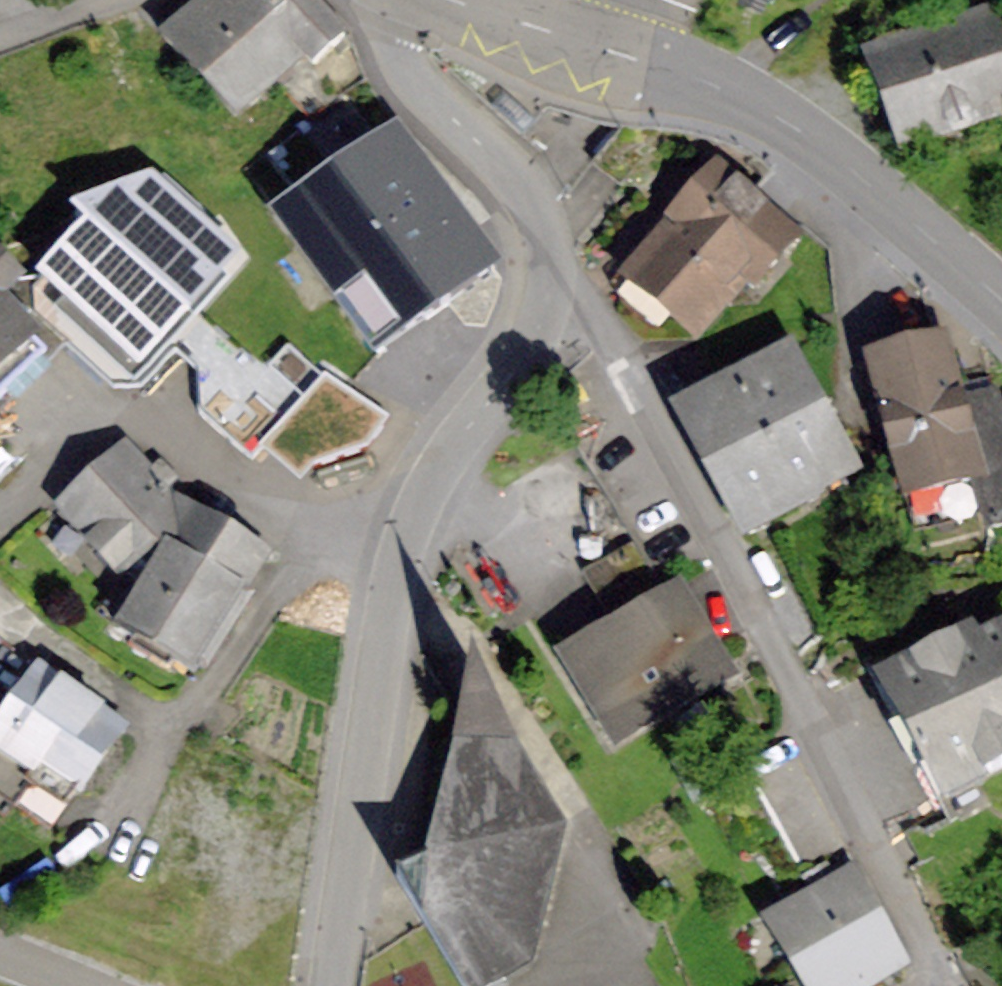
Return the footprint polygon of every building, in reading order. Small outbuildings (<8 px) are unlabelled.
[(251,0),(198,0),(158,37),(237,122),(306,59),(251,0)] [(322,0),(251,0),(306,59),(313,65),(351,30),(322,0)] [(872,60),(902,148),(1001,113),(1001,15),(872,60)] [(506,271),(394,129),(232,248),(170,183),(92,218),(195,309),(163,344),(196,372),(197,414),(258,466),(266,457),(303,487),(317,469),(367,454),(391,417),(345,385),(399,352),(506,271)] [(716,160),(669,218),(753,285),(762,293),(809,234),(716,160)] [(195,309),(92,218),(33,285),(135,376),(163,344),(195,309)] [(753,285),(669,218),(621,278),(705,345),(753,285)] [(45,337),(8,301),(28,280),(0,254),(0,383),(45,337)] [(792,336),(666,411),(708,480),(783,436),(820,499),(872,468),(792,336)] [(864,360),(904,505),(977,485),(990,533),(1001,530),(1001,397),(999,385),(977,391),(964,395),(948,337),(864,360)] [(783,436),(708,480),(746,544),(820,499),(783,436)] [(133,595),(186,503),(170,490),(180,478),(158,459),(151,469),(122,442),(51,509),(133,595)] [(271,552),(186,503),(133,595),(111,634),(195,682),(271,552)] [(628,541),(578,572),(606,617),(656,586),(628,541)] [(679,585),(555,657),(611,753),(735,681),(679,585)] [(870,682),(941,807),(1001,776),(1001,618),(870,682)] [(38,663),(0,634),(0,718),(38,663)] [(38,663),(0,718),(0,756),(70,804),(77,809),(133,728),(38,663)] [(471,674),(425,860),(390,881),(453,985),(659,985),(471,674)] [(40,852),(70,804),(0,756),(0,826),(40,852)] [(882,914),(851,866),(760,923),(790,972),(882,914)] [(882,914),(790,972),(800,985),(881,985),(914,965),(882,914)]
